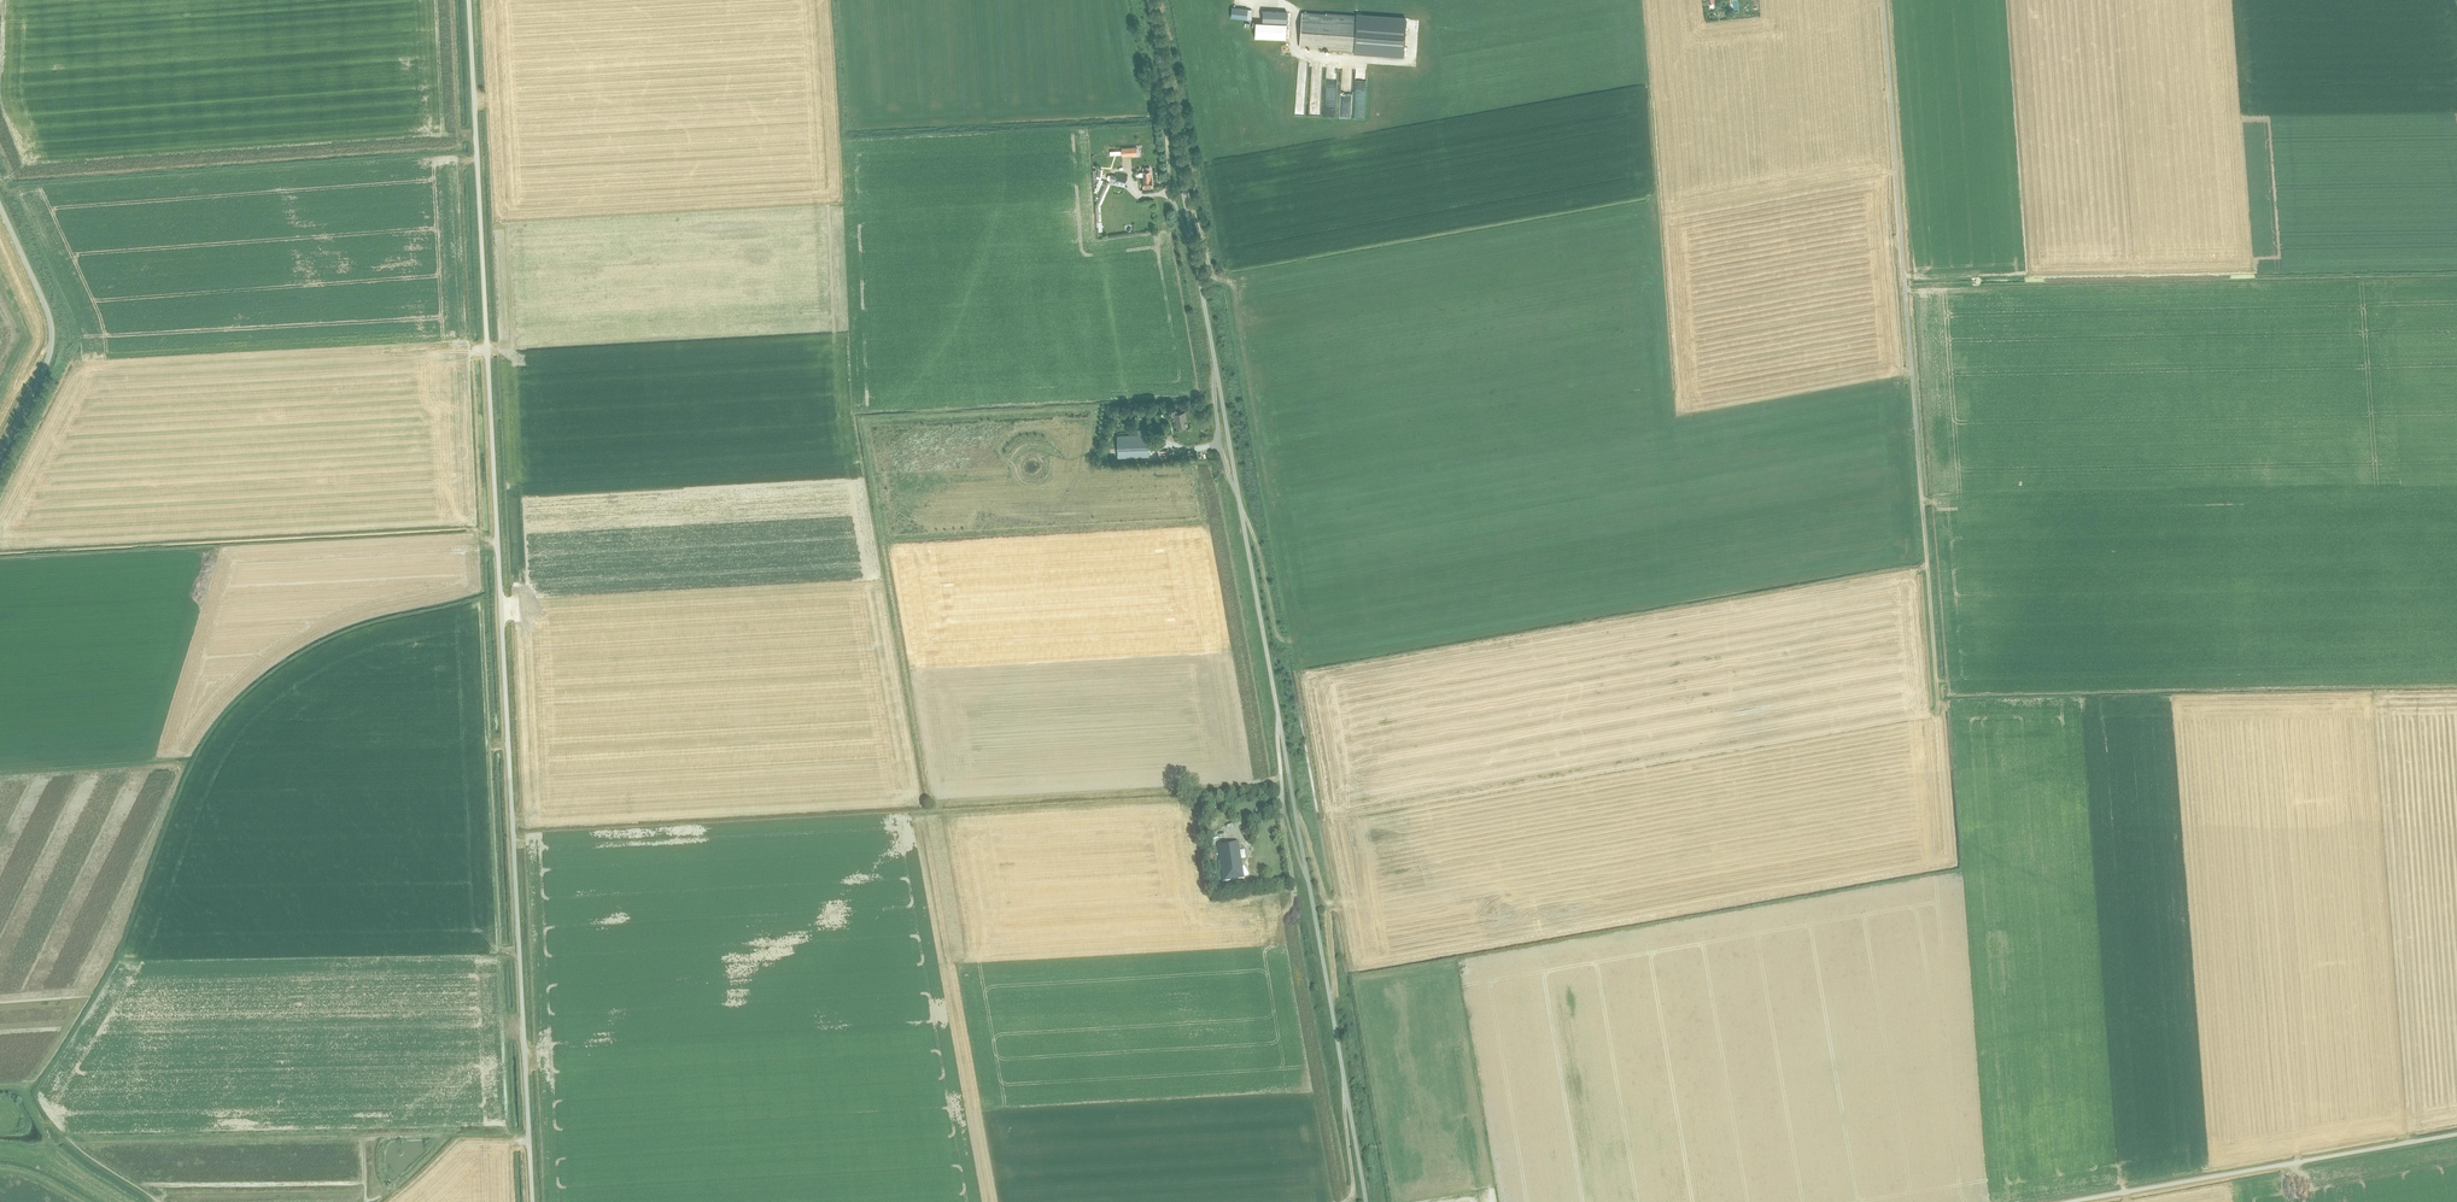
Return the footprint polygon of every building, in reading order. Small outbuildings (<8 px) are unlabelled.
[(1231,16),(1231,17),(1247,19),(1248,9),(1232,7),(1231,16)] [(1287,11),(1263,11),(1262,23),(1256,23),(1255,37),(1286,38),(1287,11)] [(1354,53),(1369,54),(1403,57),(1406,17),(1357,13),(1357,16),(1302,12),(1300,47),(1354,51),(1354,53)] [(1294,114),(1302,115),(1305,68),(1297,68),(1294,114)] [(1349,80),(1342,80),(1339,116),(1348,116),(1350,87),(1348,87),(1349,80)] [(1334,85),(1325,85),(1324,116),(1333,116),(1334,85)] [(1137,147),(1122,148),(1122,150),(1122,154),(1122,156),(1137,155),(1137,147)] [(1140,172),(1139,173),(1139,176),(1140,177),(1144,177),(1144,179),(1143,179),(1143,188),(1153,187),(1152,179),(1151,179),(1150,167),(1143,168),(1143,172),(1140,172)] [(1108,176),(1107,178),(1108,179),(1111,180),(1110,181),(1115,182),(1115,184),(1125,187),(1127,175),(1117,173),(1117,176),(1112,175),(1112,176),(1109,175),(1108,176)] [(1100,179),(1095,192),(1101,195),(1096,205),(1097,221),(1099,221),(1099,206),(1109,183),(1107,182),(1100,179)] [(1177,428),(1187,426),(1185,412),(1177,414),(1177,411),(1171,412),(1172,417),(1175,416),(1177,428)] [(1118,457),(1149,456),(1148,429),(1137,430),(1137,435),(1117,435),(1118,457)] [(1223,882),(1244,878),(1239,842),(1217,845),(1223,882)]
